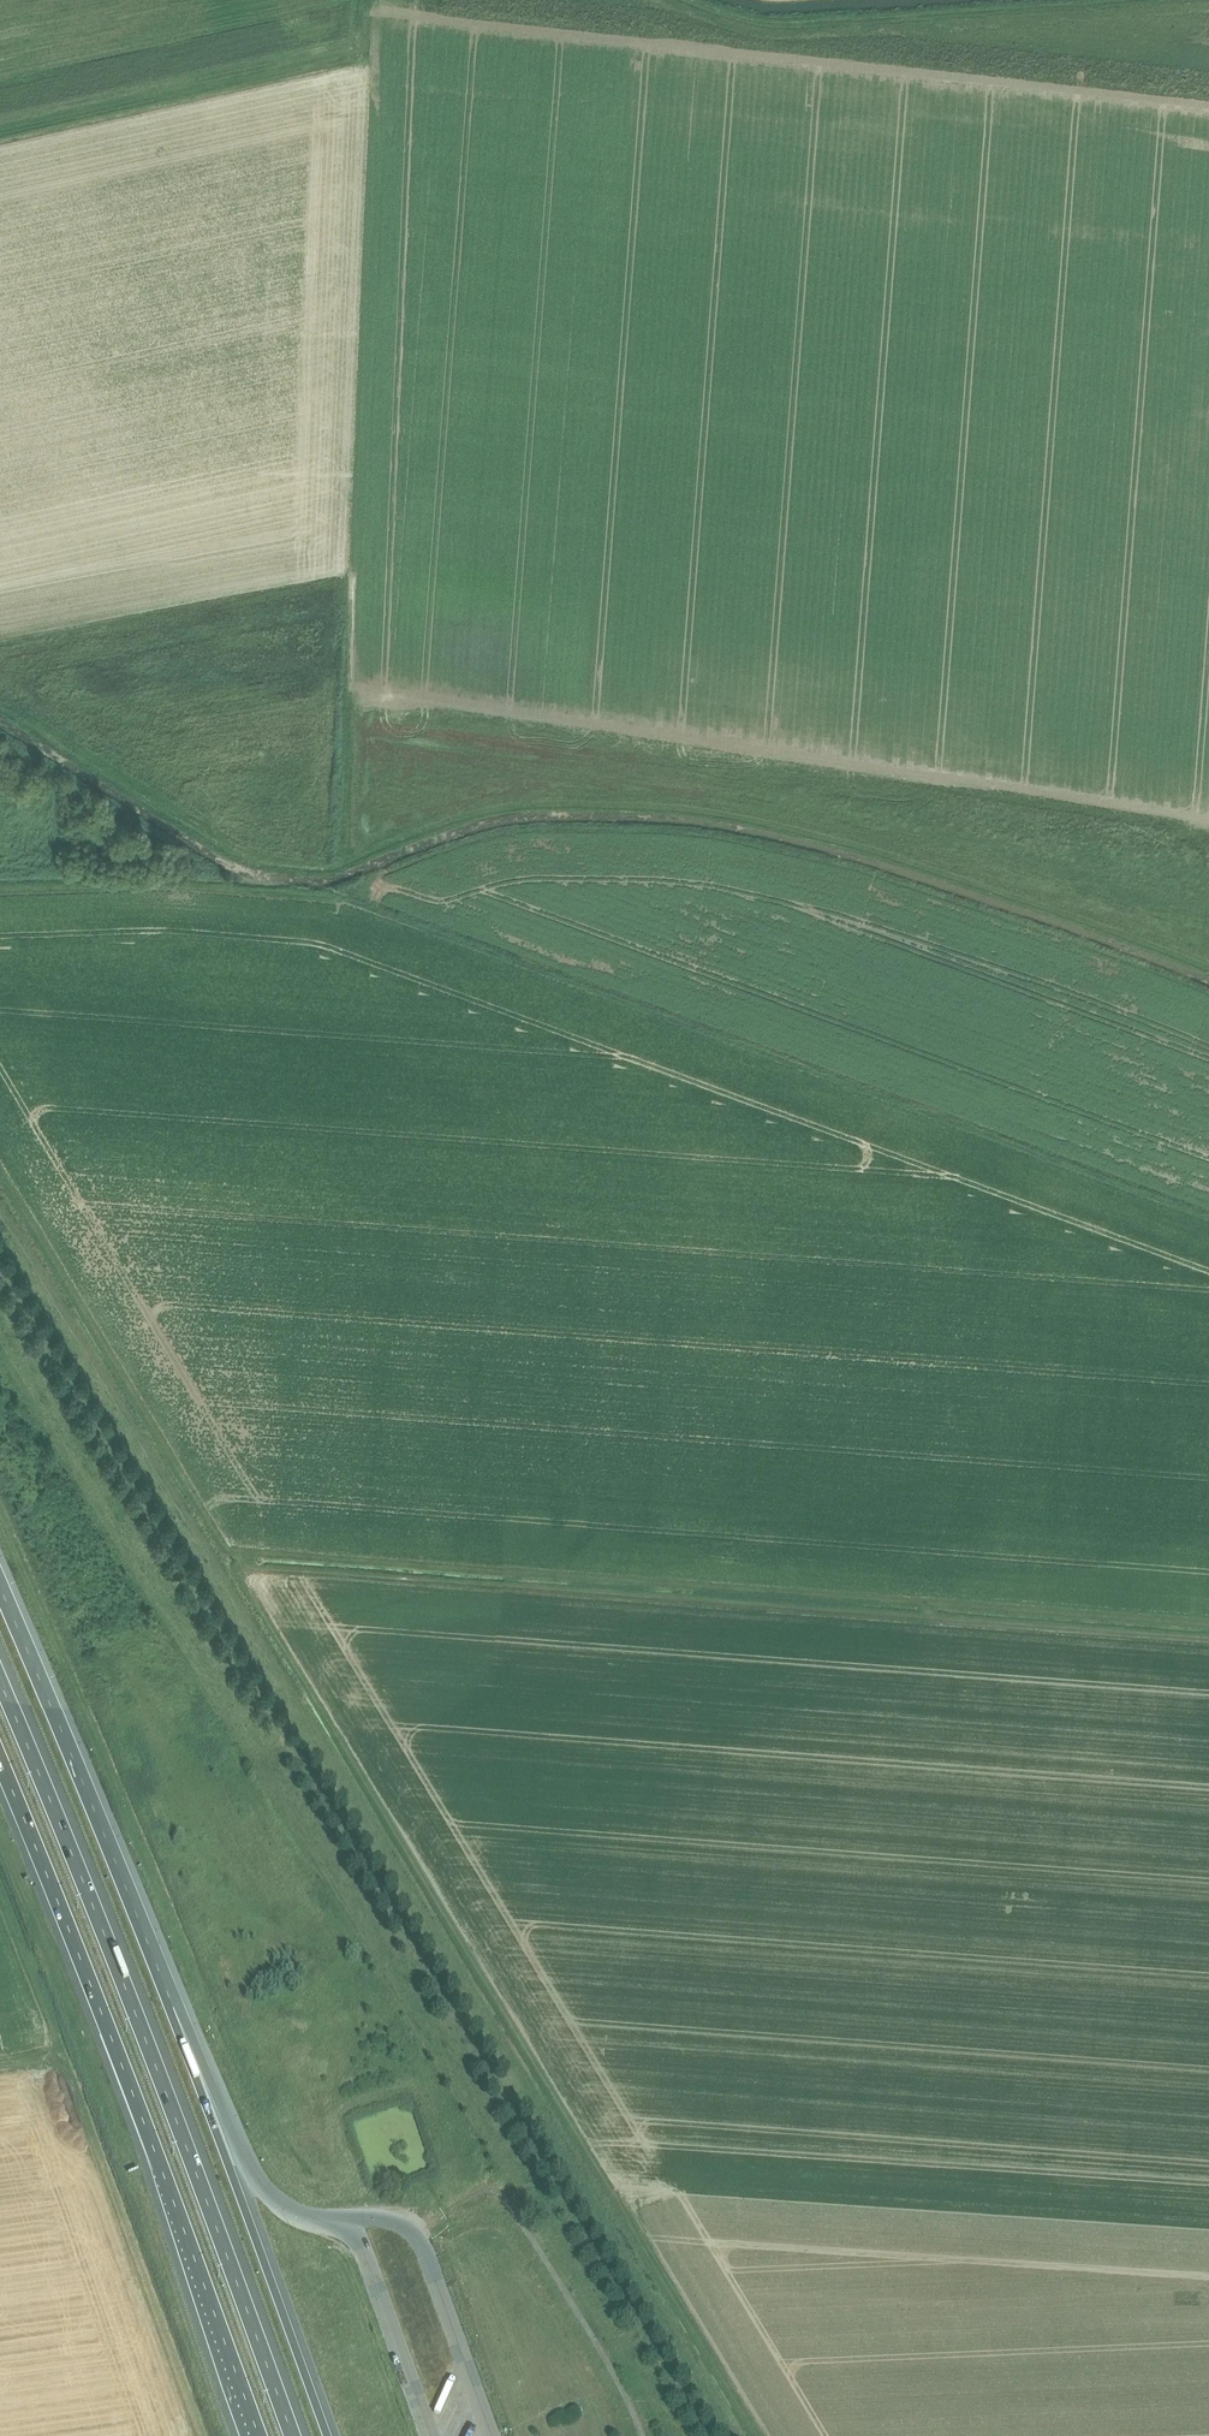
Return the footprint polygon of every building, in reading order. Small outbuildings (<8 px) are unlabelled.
[(441,2408),(453,2381),(447,2378),(436,2406),(441,2408)]
